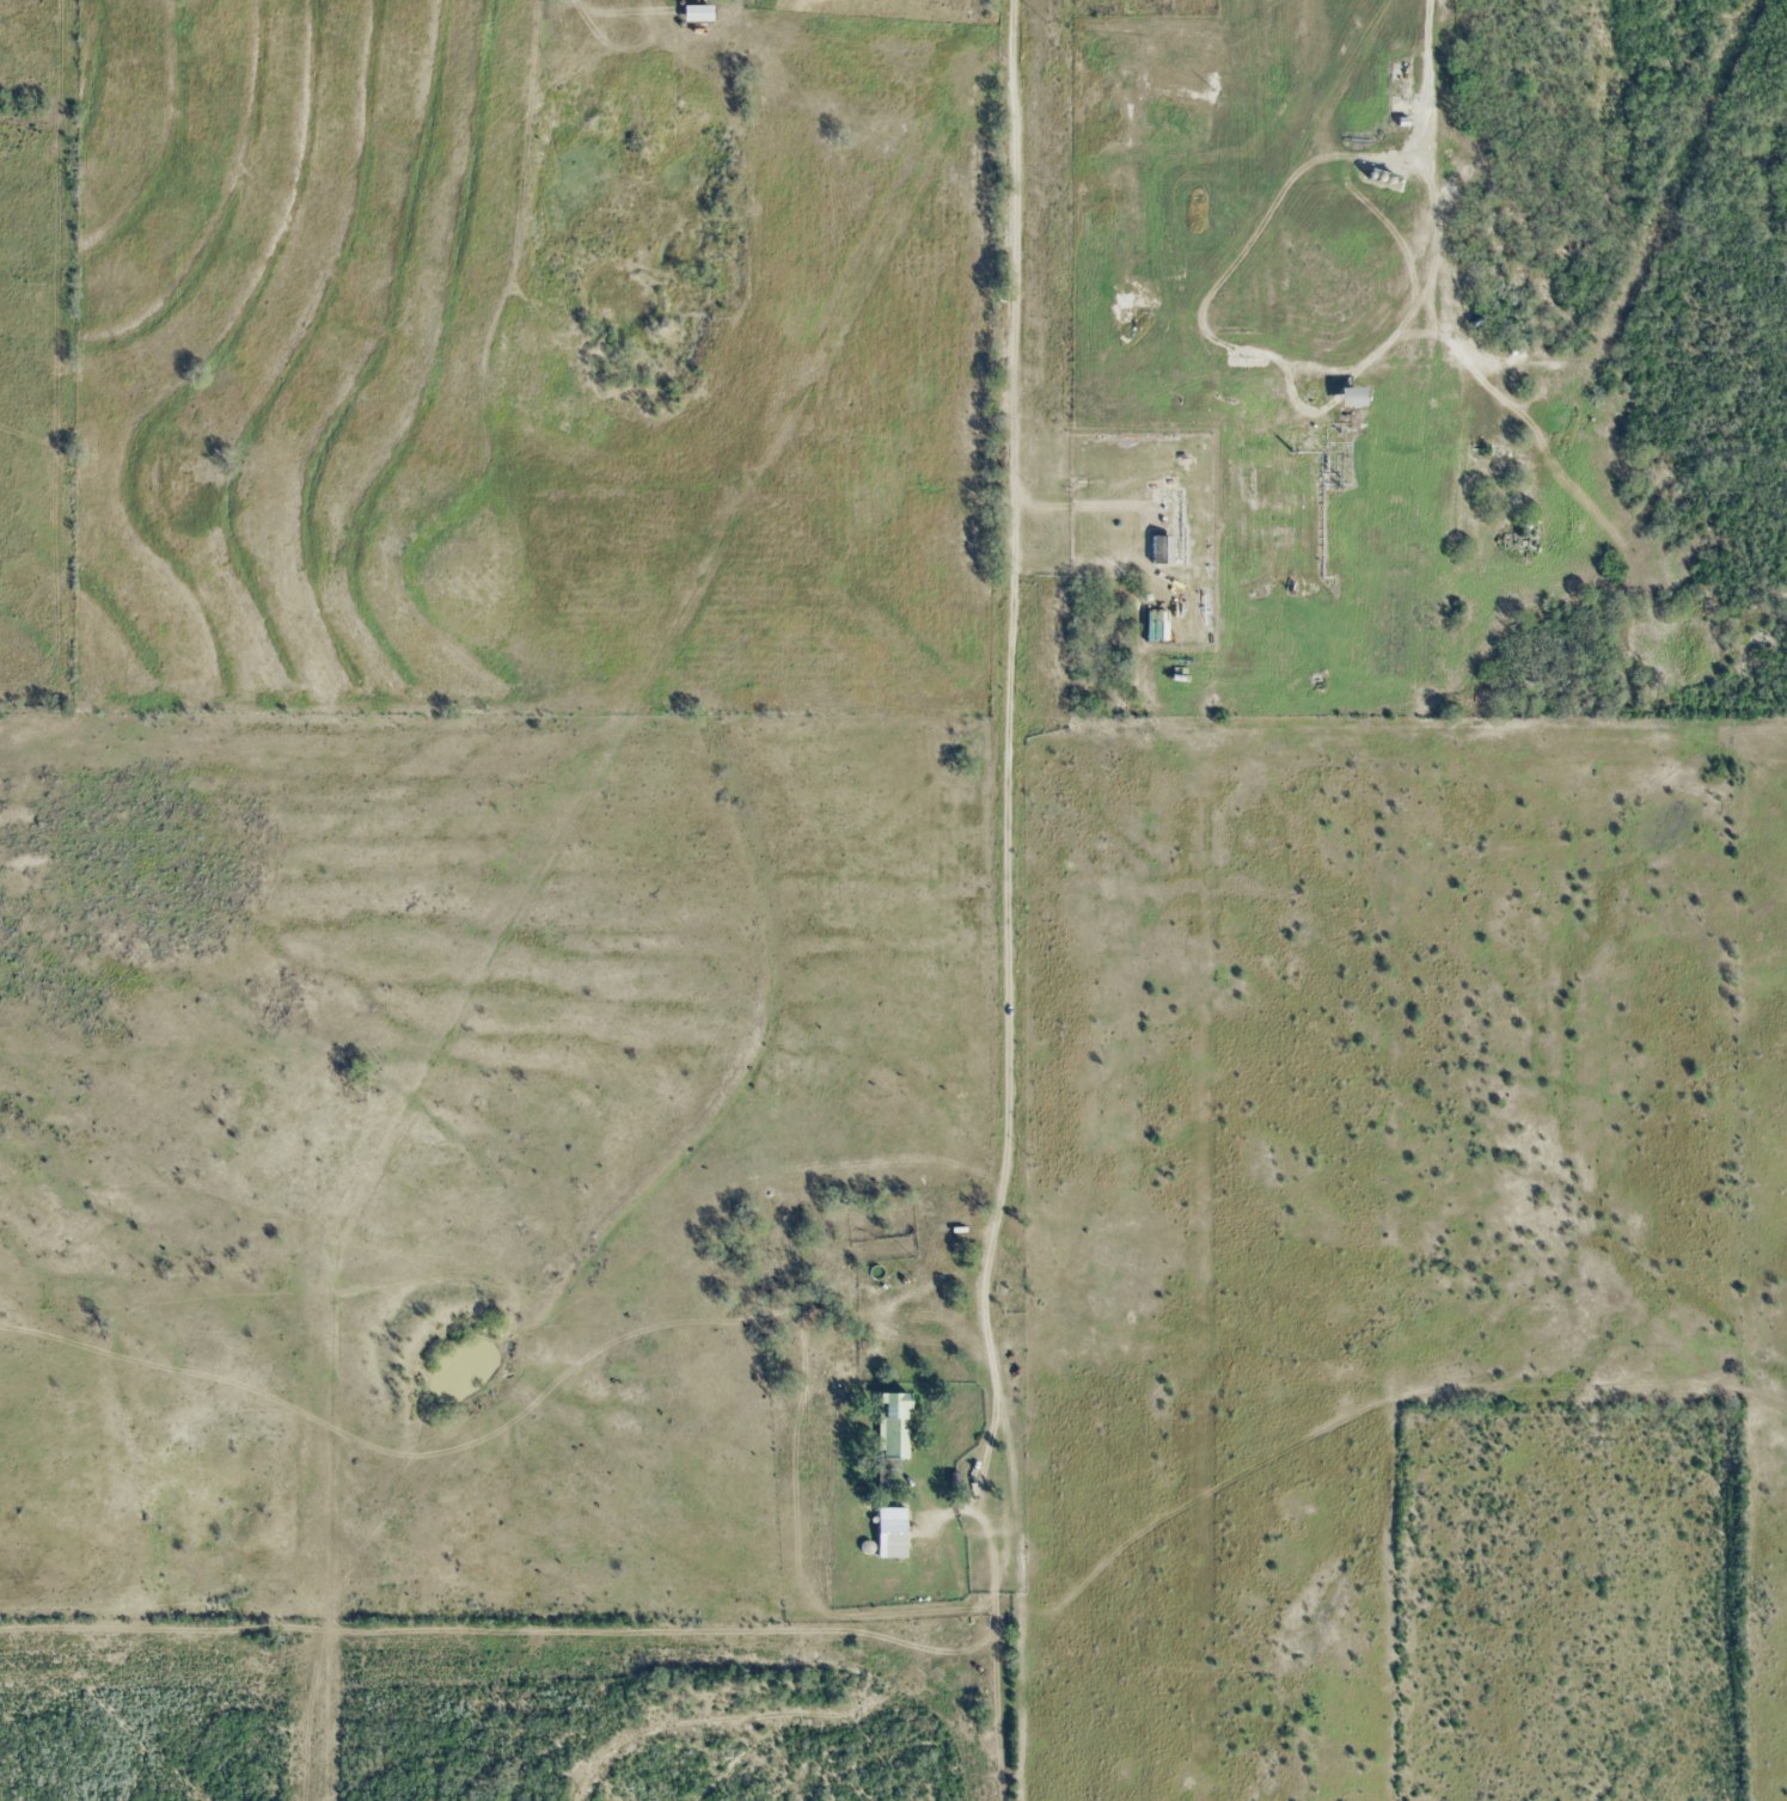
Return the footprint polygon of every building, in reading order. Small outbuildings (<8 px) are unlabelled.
[(684,19),(684,2),(711,2),(711,19),(684,19)] [(1365,386),(1365,402),(1340,403),(1340,386),(1365,386)] [(1152,560),(1152,532),(1173,532),(1173,560),(1152,560)] [(911,1393),(911,1459),(881,1459),(881,1393),(911,1393)] [(880,1557),(880,1507),(908,1507),(908,1557),(880,1557)]
